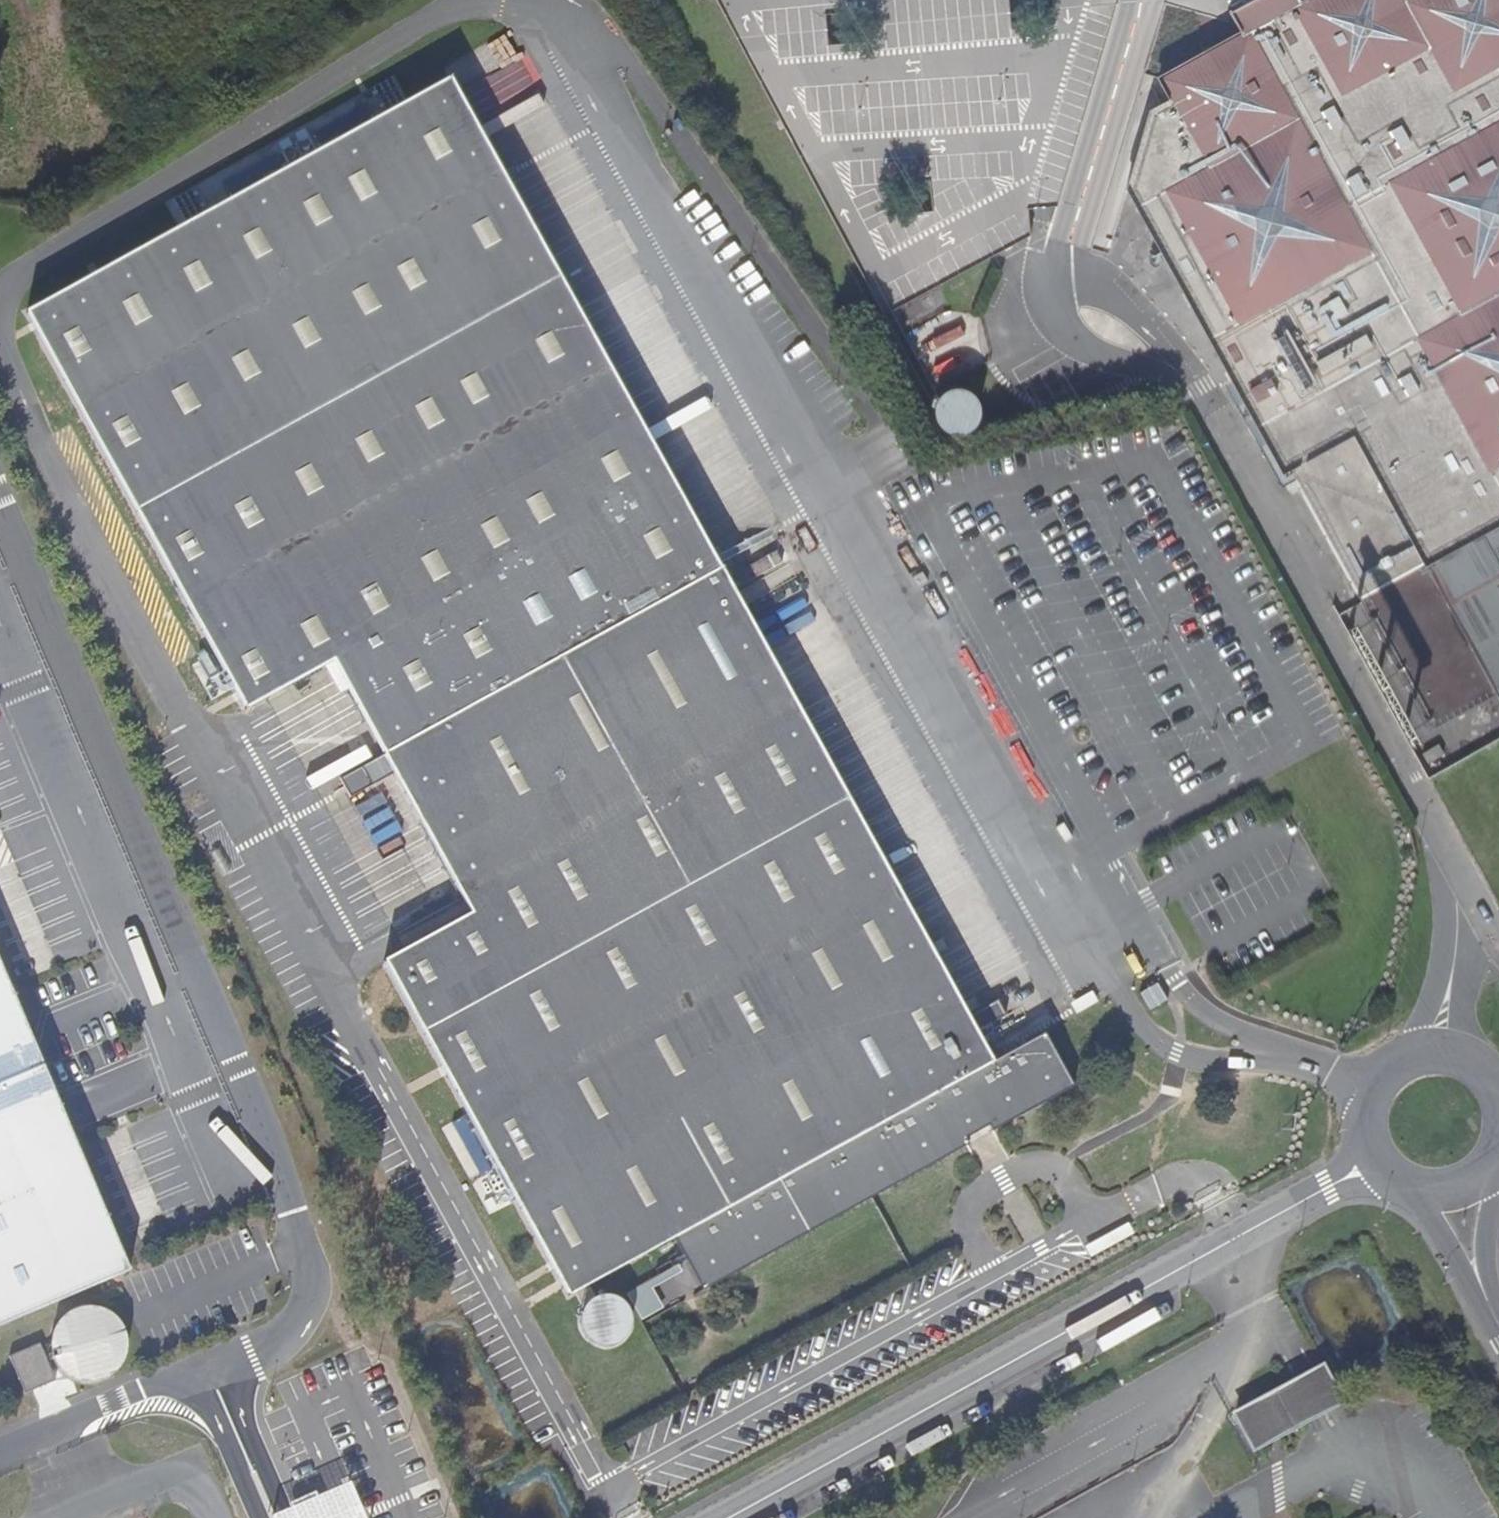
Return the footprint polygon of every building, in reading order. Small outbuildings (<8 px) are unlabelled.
[(880,313),(1028,234),(1048,223),(1061,227),(1074,230),(1089,234),(1160,2),(1227,23),(1225,33),(1152,73),(1162,97),(1144,106),(1122,182),(1278,470),(1285,466),(1429,728),(1494,694),(1498,704),(1498,0),(1051,0),(1053,24),(1008,28),(1004,0),(712,0),(880,313)] [(449,77),(187,220),(21,309),(79,413),(238,703),(326,656),(466,906),(376,955),(521,1215),(563,1291),(670,1231),(700,1283),(965,1137),(989,1124),(1070,1079),(1040,1026),(994,1052),(970,1008),(963,1009),(799,710),(545,252),(523,211),(449,77)] [(130,1271),(0,963),(0,1326),(130,1271)] [(94,1383),(98,1382),(103,1380),(107,1379),(111,1376),(115,1373),(119,1370),(122,1366),(124,1362),(126,1357),(127,1353),(128,1348),(128,1343),(128,1339),(126,1334),(125,1329),(123,1325),(120,1321),(117,1317),(113,1314),(109,1312),(105,1309),(100,1308),(96,1307),(91,1306),(86,1307),(81,1307),(77,1309),(72,1310),(68,1313),(64,1316),(61,1319),(58,1323),(55,1327),(54,1331),(52,1336),(52,1341),(51,1346),(52,1351),(53,1355),(55,1360),(57,1364),(60,1368),(63,1372),(66,1375),(70,1378),(75,1380),(79,1381),(84,1382),(89,1383),(94,1383)] [(58,1390),(42,1352),(13,1366),(29,1403),(58,1390)] [(1284,1387),(1258,1400),(1268,1404),(1273,1395),(1280,1393),(1294,1396),(1300,1406),(1295,1421),(1286,1426),(1279,1426),(1277,1436),(1297,1424),(1342,1399),(1323,1366),(1284,1387)] [(1254,1449),(1277,1436),(1279,1426),(1286,1426),(1295,1421),(1300,1406),(1294,1396),(1280,1393),(1273,1395),(1268,1404),(1258,1400),(1234,1415),(1254,1449)]
